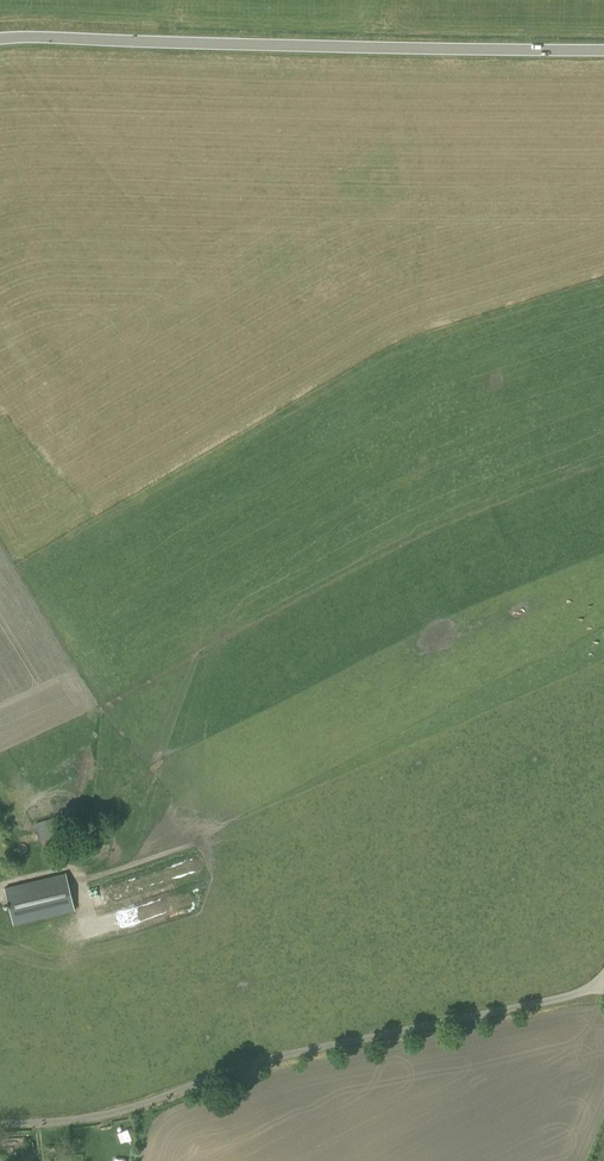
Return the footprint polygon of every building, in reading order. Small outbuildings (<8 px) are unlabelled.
[(40,841),(64,833),(59,815),(34,823),(40,841)] [(14,925),(74,910),(65,873),(5,888),(14,925)] [(91,1126),(77,1128),(78,1138),(92,1136),(91,1126)]
